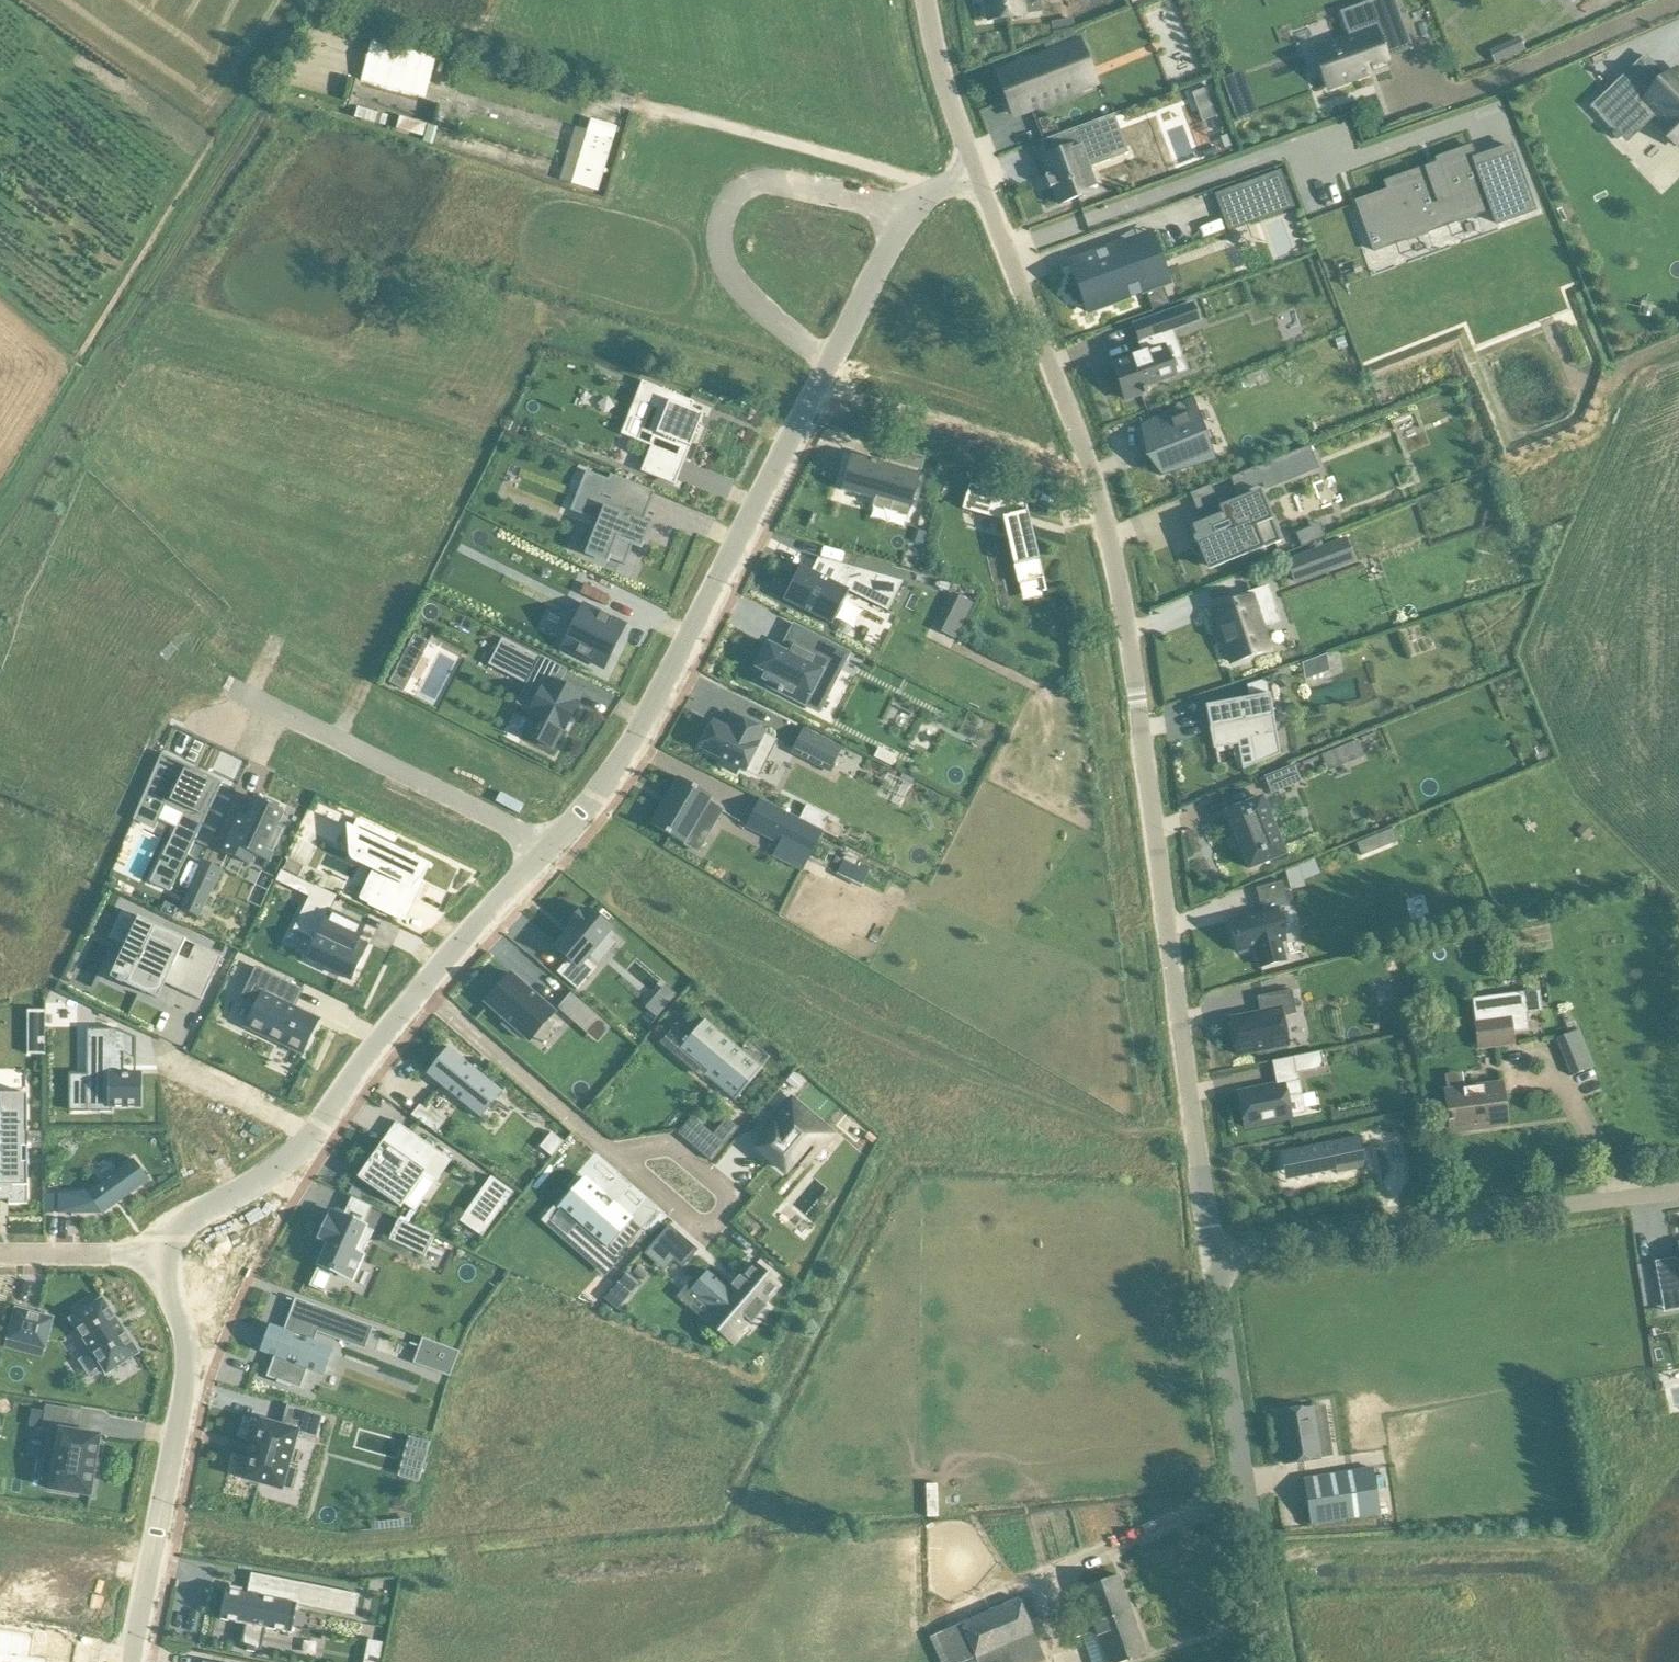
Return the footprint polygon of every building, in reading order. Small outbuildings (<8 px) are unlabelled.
[(1025,15),(1023,0),(986,0),(989,20),(1025,15)] [(1405,26),(1395,0),(1371,0),(1361,4),(1341,11),(1346,27),(1345,27),(1349,37),(1315,50),(1326,82),(1326,83),(1327,88),(1359,76),(1358,76),(1369,72),(1367,66),(1371,64),(1371,65),(1386,59),(1378,36),(1405,26)] [(429,95),(437,49),(369,37),(361,83),(429,95)] [(1522,38),(1493,49),(1497,59),(1526,48),(1522,38)] [(1096,82),(1087,62),(1079,41),(997,73),(1014,115),(1096,82)] [(1677,70),(1647,99),(1623,74),(1591,105),(1612,126),(1627,112),(1636,121),(1651,107),(1678,136),(1678,73),(1677,70)] [(1211,84),(1193,90),(1204,120),(1222,113),(1211,84)] [(433,138),(437,124),(402,113),(397,128),(433,138)] [(1052,185),(1049,186),(1050,188),(1053,186),(1059,204),(1098,189),(1096,185),(1095,186),(1087,165),(1110,156),(1103,139),(1104,138),(1097,120),(1051,137),(1056,152),(1042,157),(1048,174),(1045,176),(1046,177),(1049,176),(1052,185)] [(992,131),(999,150),(1041,136),(1038,127),(1014,136),(1010,124),(992,131)] [(587,130),(571,183),(597,191),(613,137),(587,130)] [(1388,190),(1356,201),(1357,203),(1364,201),(1374,230),(1367,232),(1373,250),(1382,247),(1379,238),(1403,230),(1406,239),(1427,231),(1426,227),(1455,216),(1457,220),(1491,208),(1496,223),(1533,210),(1510,146),(1475,159),(1471,146),(1435,159),(1437,166),(1427,170),(1426,167),(1385,182),(1388,190)] [(1281,170),(1214,193),(1228,231),(1294,207),(1281,170)] [(631,196),(636,181),(624,178),(620,193),(631,196)] [(1130,239),(1070,261),(1077,279),(1078,284),(1088,312),(1149,290),(1135,251),(1130,239)] [(1146,387),(1175,376),(1161,335),(1198,322),(1191,303),(1133,323),(1144,352),(1113,363),(1126,400),(1147,392),(1146,387)] [(642,380),(635,399),(651,405),(637,440),(651,446),(647,457),(641,471),(675,485),(677,480),(675,479),(688,447),(690,448),(692,443),(699,424),(701,424),(701,423),(700,423),(703,415),(691,409),(692,406),(694,402),(642,380)] [(1143,431),(1161,475),(1210,456),(1192,411),(1170,419),(1166,411),(1167,411),(1166,410),(1151,418),(1152,419),(1153,419),(1155,425),(1143,431)] [(1309,445),(1230,477),(1231,478),(1239,475),(1245,490),(1262,483),(1263,487),(1277,481),(1277,482),(1299,473),(1316,466),(1310,450),(1311,450),(1309,445)] [(851,453),(841,490),(910,510),(921,473),(880,462),(880,460),(871,458),(871,459),(851,453)] [(586,470),(575,498),(606,510),(598,528),(595,527),(595,528),(595,529),(587,547),(583,545),(582,545),(581,547),(586,549),(585,554),(607,563),(609,559),(625,565),(633,544),(641,548),(643,542),(646,535),(636,531),(646,505),(622,495),(628,481),(610,474),(608,479),(586,470)] [(969,484),(962,509),(1003,521),(1018,585),(1039,580),(1042,593),(1047,592),(1025,500),(969,484)] [(1222,513),(1192,525),(1202,550),(1210,570),(1264,548),(1264,547),(1273,544),(1280,541),(1279,536),(1274,538),(1268,521),(1272,520),(1260,490),(1219,506),(1222,513)] [(1302,542),(1326,535),(1323,522),(1298,530),(1302,542)] [(1278,558),(1289,587),(1359,562),(1348,533),(1278,558)] [(801,564),(783,600),(831,624),(849,591),(888,611),(903,581),(846,565),(846,567),(847,567),(838,584),(812,570),(801,564)] [(1249,596),(1214,608),(1232,662),(1269,650),(1261,627),(1278,621),(1267,588),(1249,594),(1249,596)] [(951,611),(947,620),(961,627),(972,602),(955,594),(949,606),(951,611)] [(583,604),(561,647),(604,668),(626,625),(610,617),(610,619),(601,614),(602,613),(583,604)] [(415,634),(407,647),(422,655),(429,641),(415,634)] [(502,638),(488,664),(541,691),(530,713),(533,714),(523,733),(552,748),(562,729),(563,730),(578,701),(577,700),(580,694),(551,679),(550,681),(535,673),(543,659),(502,638)] [(790,642),(785,652),(769,644),(757,667),(762,670),(757,680),(805,704),(826,662),(840,669),(848,653),(822,639),(815,654),(790,642)] [(1342,656),(1331,657),(1331,654),(1304,657),(1307,682),(1344,677),(1342,656)] [(396,669),(389,682),(404,690),(411,676),(396,669)] [(1250,685),(1253,696),(1206,705),(1210,728),(1211,728),(1213,734),(1212,734),(1213,743),(1226,741),(1250,737),(1255,762),(1255,763),(1279,753),(1279,752),(1275,732),(1276,732),(1273,717),(1274,717),(1269,693),(1269,694),(1266,678),(1247,684),(1247,685),(1250,685)] [(756,747),(766,751),(773,738),(763,733),(764,731),(735,717),(729,729),(713,721),(700,748),(722,760),(720,765),(736,773),(739,768),(744,771),(756,747)] [(803,728),(791,752),(830,771),(842,748),(803,728)] [(1329,768),(1365,755),(1359,739),(1323,752),(1329,768)] [(162,753),(133,819),(135,820),(136,817),(153,825),(164,802),(186,813),(182,821),(178,829),(165,856),(171,859),(169,864),(163,862),(157,873),(153,881),(151,880),(150,882),(170,891),(223,782),(201,771),(199,776),(184,769),(182,775),(159,764),(164,754),(162,753)] [(1294,765),(1265,777),(1272,793),(1300,781),(1294,765)] [(678,777),(650,824),(684,844),(694,826),(708,834),(723,809),(709,801),(710,800),(712,797),(678,777)] [(237,818),(222,851),(249,864),(254,854),(269,861),(285,827),(278,823),(284,811),(278,808),(280,804),(264,797),(262,801),(256,798),(247,817),(245,821),(237,818)] [(1262,797),(1226,812),(1249,868),(1285,854),(1262,797)] [(759,799),(746,826),(808,858),(822,831),(759,799)] [(353,827),(347,824),(349,854),(349,856),(350,857),(351,859),(352,860),(353,860),(354,861),(366,867),(367,865),(373,868),(374,867),(378,869),(368,890),(374,893),(371,899),(369,904),(369,903),(368,905),(398,919),(399,918),(398,917),(403,907),(409,910),(416,897),(415,896),(419,888),(415,886),(413,885),(416,878),(417,878),(421,869),(420,869),(423,863),(430,866),(431,865),(417,858),(412,856),(414,852),(407,849),(405,853),(393,847),(397,837),(357,819),(353,827)] [(1395,827),(1358,841),(1363,855),(1400,841),(1395,827)] [(203,860),(186,895),(205,904),(222,868),(203,860)] [(1256,888),(1260,903),(1261,903),(1263,911),(1230,920),(1238,952),(1255,948),(1260,966),(1285,960),(1281,941),(1285,940),(1277,908),(1276,908),(1274,899),(1286,896),(1282,881),(1256,888)] [(309,896),(292,930),(315,940),(306,959),(345,977),(351,979),(354,974),(367,945),(358,941),(364,927),(330,911),(338,895),(315,884),(309,896)] [(557,972),(577,989),(596,967),(586,958),(611,929),(587,909),(586,911),(583,908),(570,923),(573,926),(555,947),(568,958),(557,972)] [(122,909),(109,938),(125,945),(110,976),(118,980),(117,982),(122,984),(123,982),(146,993),(146,992),(157,998),(165,982),(201,1000),(222,956),(196,944),(188,960),(178,955),(185,939),(122,909)] [(256,967),(241,998),(255,1005),(245,1026),(302,1053),(319,1019),(294,1007),(295,1004),(290,1002),(295,992),(295,993),(297,989),(302,991),(303,989),(256,967)] [(529,1039),(554,1011),(510,972),(485,1001),(506,1019),(502,1024),(517,1037),(521,1032),(529,1039)] [(1528,1010),(1525,988),(1469,996),(1472,1017),(1511,1012),(1513,1030),(1530,1028),(1528,1010)] [(1260,1012),(1229,1018),(1236,1054),(1288,1044),(1282,1016),(1296,1013),(1292,989),(1257,996),(1260,1012)] [(1511,1012),(1472,1017),(1476,1049),(1515,1044),(1513,1030),(1511,1012)] [(760,1068),(705,1022),(706,1020),(705,1019),(688,1039),(685,1036),(679,1043),(683,1046),(678,1051),(679,1051),(695,1065),(706,1074),(735,1098),(733,1100),(735,1101),(763,1068),(761,1066),(760,1068)] [(118,1029),(87,1028),(87,1073),(87,1111),(112,1111),(112,1106),(141,1106),(141,1073),(136,1073),(112,1073),(112,1060),(118,1060),(118,1029)] [(1577,1029),(1557,1038),(1572,1075),(1592,1067),(1577,1029)] [(427,1073),(426,1073),(481,1118),(481,1117),(479,1115),(499,1089),(502,1091),(503,1090),(448,1046),(447,1047),(448,1048),(427,1073)] [(1293,1056),(1296,1073),(1324,1068),(1321,1051),(1293,1056)] [(1299,1080),(1238,1092),(1245,1126),(1291,1117),(1287,1097),(1302,1094),(1299,1080)] [(1478,1129),(1507,1125),(1501,1082),(1445,1090),(1450,1129),(1477,1125),(1478,1129)] [(9,1192),(8,1203),(28,1203),(28,1146),(27,1146),(27,1132),(28,1132),(28,1093),(0,1093),(0,1192),(9,1192)] [(420,1104),(411,1115),(435,1134),(444,1123),(427,1109),(420,1104)] [(758,1148),(785,1171),(806,1146),(808,1148),(825,1129),(800,1108),(797,1111),(789,1104),(773,1123),(776,1126),(758,1148)] [(740,1127),(727,1117),(699,1150),(711,1161),(740,1127)] [(377,1148),(357,1177),(400,1207),(425,1172),(437,1180),(451,1159),(411,1131),(410,1132),(410,1133),(397,1151),(387,1143),(387,1144),(383,1141),(377,1148)] [(1359,1136),(1279,1152),(1280,1154),(1292,1151),(1297,1174),(1335,1167),(1336,1173),(1366,1167),(1359,1136)] [(87,1191),(59,1193),(59,1213),(102,1213),(149,1180),(134,1159),(87,1191)] [(491,1176),(489,1179),(493,1181),(463,1223),(482,1236),(513,1191),(491,1176)] [(560,1204),(558,1205),(580,1223),(567,1238),(605,1271),(618,1255),(641,1229),(583,1178),(582,1179),(568,1196),(560,1204)] [(46,1193),(46,1213),(54,1213),(54,1193),(46,1193)] [(326,1250),(317,1270),(330,1276),(333,1269),(335,1270),(347,1276),(347,1275),(352,1278),(360,1260),(374,1230),(363,1225),(343,1216),(331,1211),(319,1237),(329,1242),(325,1250),(326,1250)] [(399,1219),(389,1239),(425,1256),(434,1236),(399,1219)] [(663,1233),(649,1249),(659,1258),(673,1241),(663,1233)] [(1654,1261),(1661,1297),(1662,1297),(1663,1306),(1676,1304),(1676,1303),(1678,1303),(1678,1259),(1675,1259),(1675,1257),(1654,1261)] [(708,1270),(700,1280),(690,1290),(714,1311),(711,1314),(735,1335),(739,1330),(747,1320),(752,1324),(767,1306),(763,1302),(778,1284),(754,1264),(743,1278),(739,1275),(731,1285),(734,1288),(731,1291),(708,1270)] [(72,1317),(70,1319),(71,1321),(72,1320),(92,1352),(80,1360),(91,1377),(103,1369),(105,1372),(106,1374),(108,1373),(108,1372),(137,1353),(137,1354),(139,1352),(138,1350),(137,1351),(103,1299),(104,1299),(103,1297),(101,1298),(101,1299),(72,1318),(72,1317)] [(260,1350),(260,1351),(274,1357),(267,1376),(277,1380),(276,1382),(290,1387),(291,1385),(300,1388),(308,1369),(324,1375),(324,1373),(320,1372),(329,1347),(333,1349),(334,1347),(314,1340),(318,1329),(364,1345),(370,1329),(376,1331),(376,1330),(314,1307),(315,1305),(306,1302),(301,1315),(295,1312),(288,1331),(284,1329),(270,1324),(269,1325),(273,1327),(264,1351),(260,1350)] [(16,1308),(8,1339),(45,1348),(53,1317),(16,1308)] [(410,1342),(410,1344),(419,1347),(433,1352),(427,1366),(444,1372),(443,1374),(445,1375),(454,1351),(459,1352),(459,1351),(423,1337),(422,1339),(426,1340),(424,1347),(420,1346),(410,1342)] [(45,1457),(42,1476),(52,1478),(50,1489),(90,1495),(94,1472),(97,1458),(96,1458),(100,1435),(77,1431),(80,1411),(47,1406),(44,1428),(49,1429),(60,1430),(55,1458),(45,1457)] [(251,1457),(245,1479),(282,1489),(283,1486),(293,1489),(298,1469),(288,1466),(298,1432),(316,1437),(322,1415),(288,1406),(282,1426),(261,1420),(255,1442),(251,1457)] [(1313,1406),(1276,1412),(1284,1464),(1321,1458),(1313,1406)] [(413,1439),(409,1468),(425,1471),(430,1441),(413,1439)] [(1305,1478),(1304,1478),(1311,1524),(1379,1514),(1372,1468),(1353,1471),(1354,1473),(1306,1480),(1305,1478)] [(29,1572),(23,1614),(52,1618),(54,1603),(71,1606),(74,1589),(76,1589),(78,1580),(73,1579),(75,1571),(62,1569),(65,1547),(0,1538),(0,1568),(29,1572)] [(226,1589),(220,1619),(245,1624),(241,1647),(247,1648),(247,1651),(254,1652),(255,1650),(261,1651),(266,1628),(291,1633),(297,1604),(355,1615),(359,1594),(286,1580),(285,1584),(271,1581),(272,1577),(251,1573),(247,1593),(226,1589)] [(1146,1653),(1118,1574),(1081,1588),(1084,1598),(1070,1603),(1091,1661),(1121,1661),(1146,1653)] [(960,1623),(978,1661),(1036,1661),(1045,1658),(1018,1598),(960,1623)] [(930,1636),(942,1661),(978,1661),(960,1623),(930,1636)] [(369,1640),(367,1649),(380,1651),(382,1643),(369,1640)] [(48,1650),(0,1644),(0,1661),(46,1661),(48,1650)]
